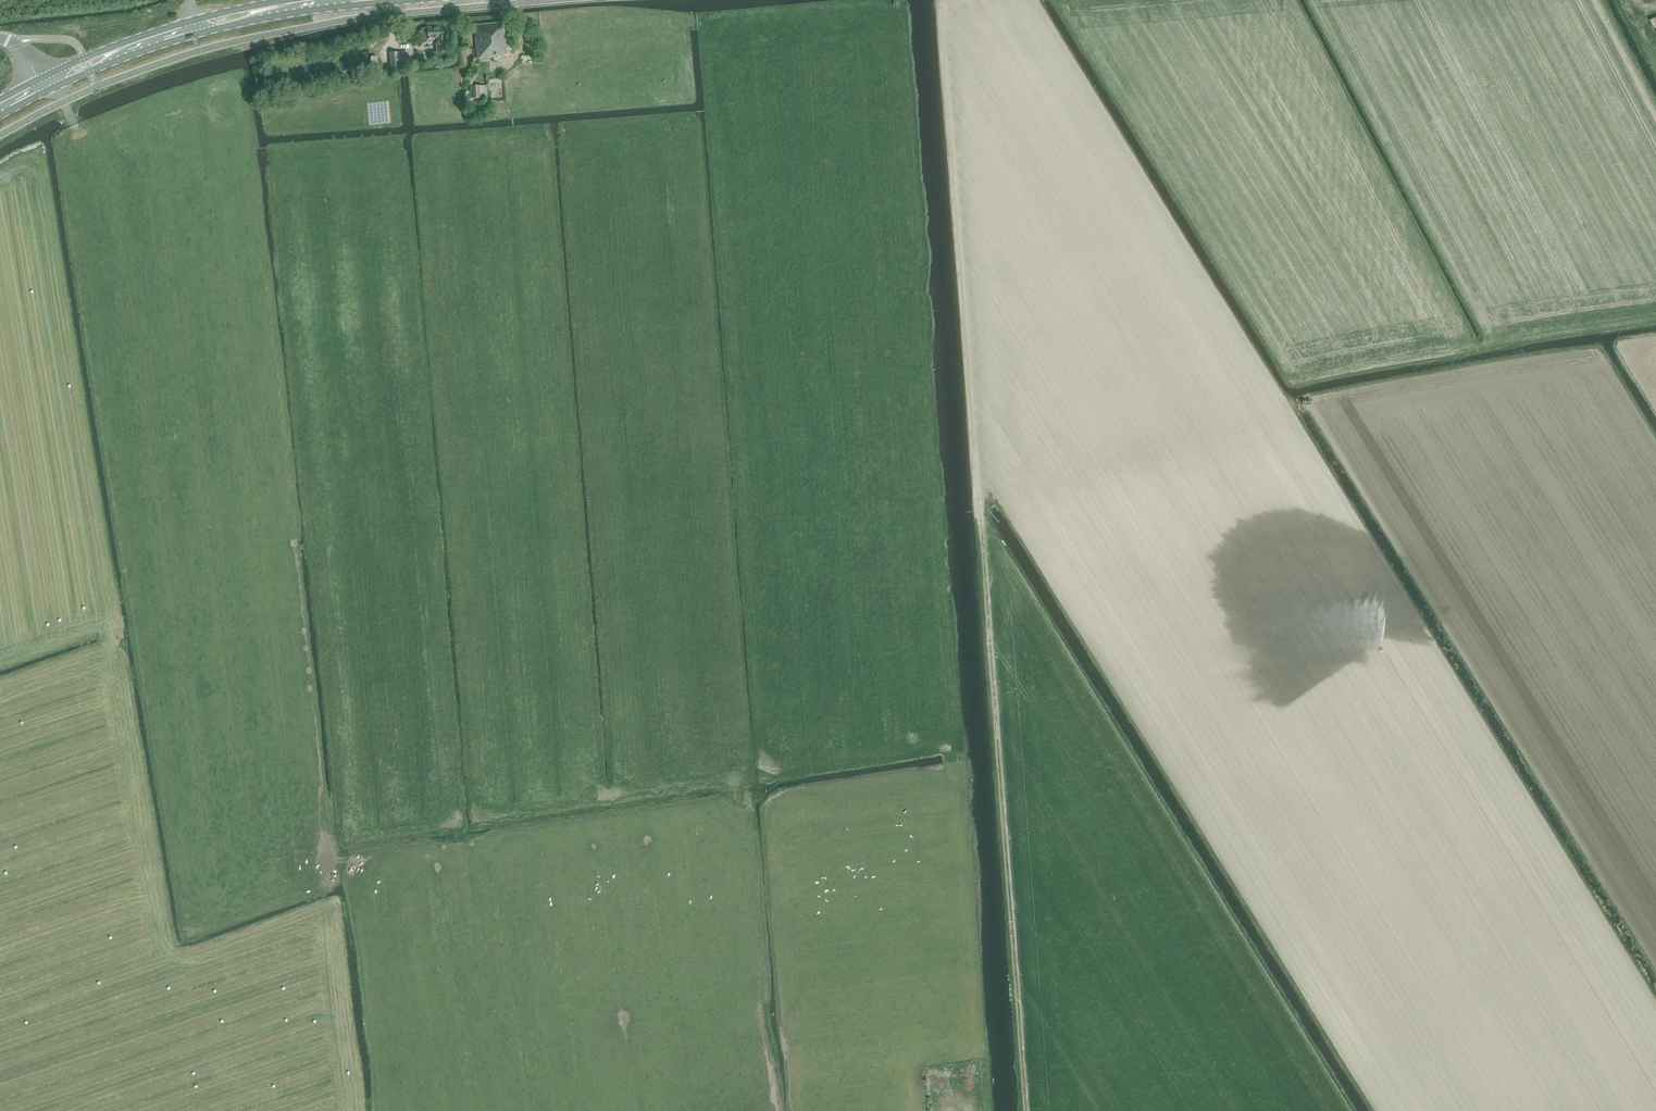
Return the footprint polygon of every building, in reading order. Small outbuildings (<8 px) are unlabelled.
[(475,26),(478,59),(498,58),(498,56),(505,56),(506,55),(507,55),(507,49),(510,48),(510,39),(505,39),(503,23),(475,26)] [(425,39),(428,39),(437,39),(437,51),(437,52),(446,51),(445,27),(427,27),(427,28),(424,28),(422,29),(420,32),(420,36),(422,38),(425,39)] [(408,52),(404,52),(390,53),(391,66),(409,65),(408,52)] [(473,99),(488,98),(487,85),(470,86),(471,99),(473,99)]
